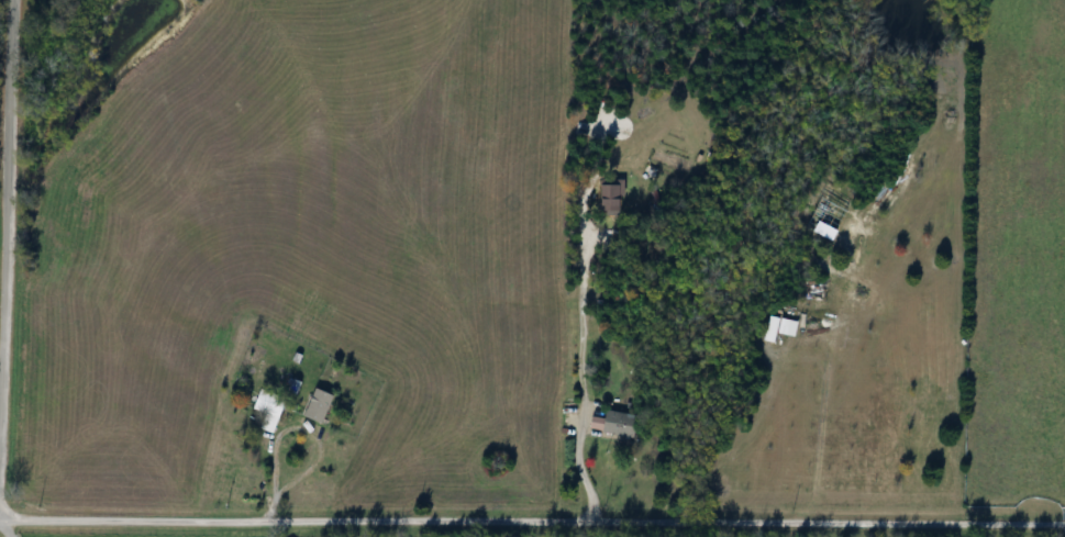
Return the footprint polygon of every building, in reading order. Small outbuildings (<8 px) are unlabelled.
[(304,416),(322,425),(335,396),(317,388),(304,416)] [(287,398),(260,390),(254,410),(265,414),(260,430),(276,435),(287,398)] [(602,414),(603,405),(594,404),(593,413),(602,414)] [(604,433),(635,439),(639,416),(608,411),(604,433)]
